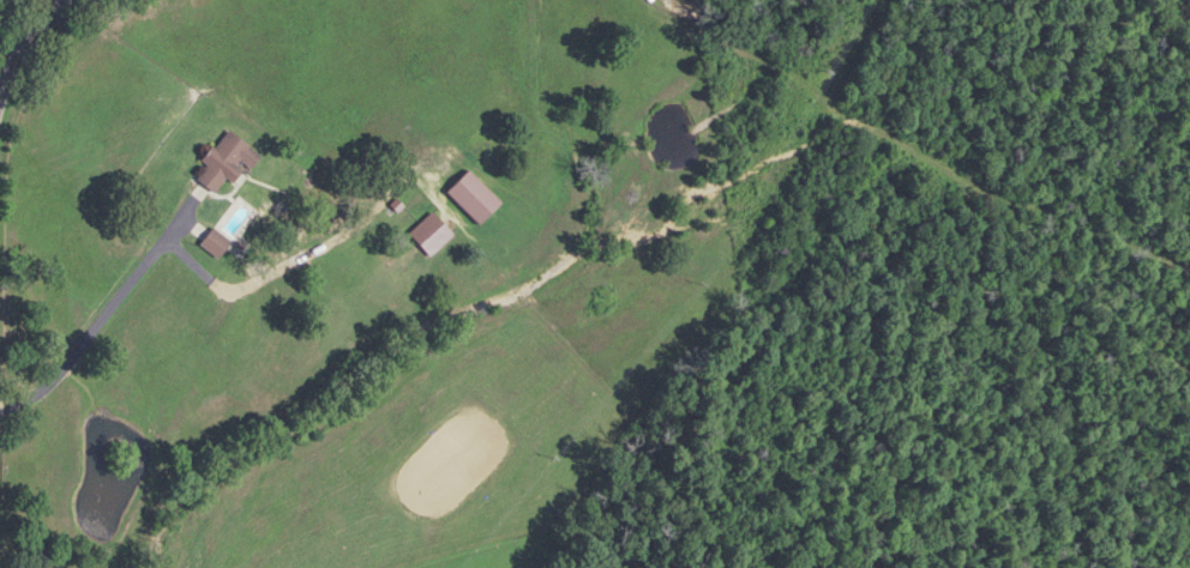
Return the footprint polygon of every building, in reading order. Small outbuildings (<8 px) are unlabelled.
[(199,162),(205,167),(196,178),(213,193),(224,179),(234,187),(242,178),(233,170),(239,163),(248,171),(260,156),(227,129),(199,162)] [(251,212),(237,199),(215,223),(229,236),(251,212)] [(407,234),(429,257),(452,234),(430,211),(407,234)] [(217,258),(230,241),(212,227),(198,244),(217,258)]
